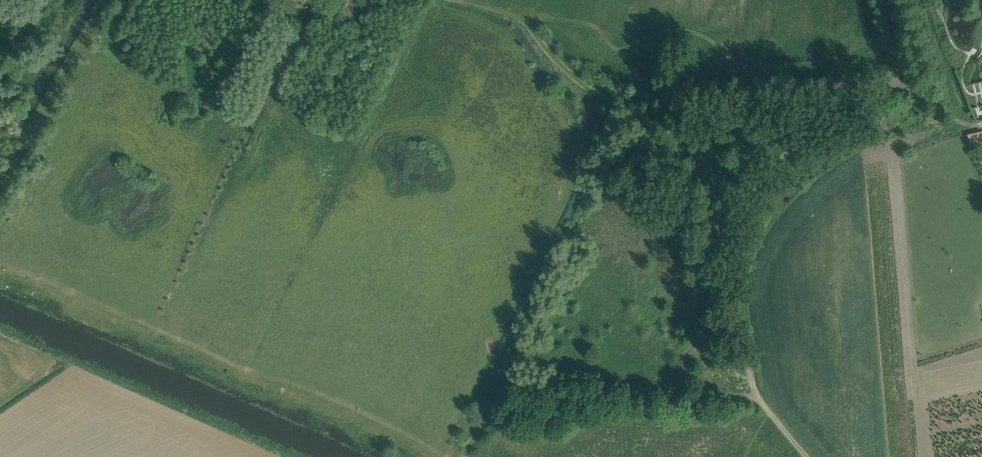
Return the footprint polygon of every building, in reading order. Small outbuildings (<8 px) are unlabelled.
[(973,83),(975,91),(981,89),(981,81),(973,83)]
